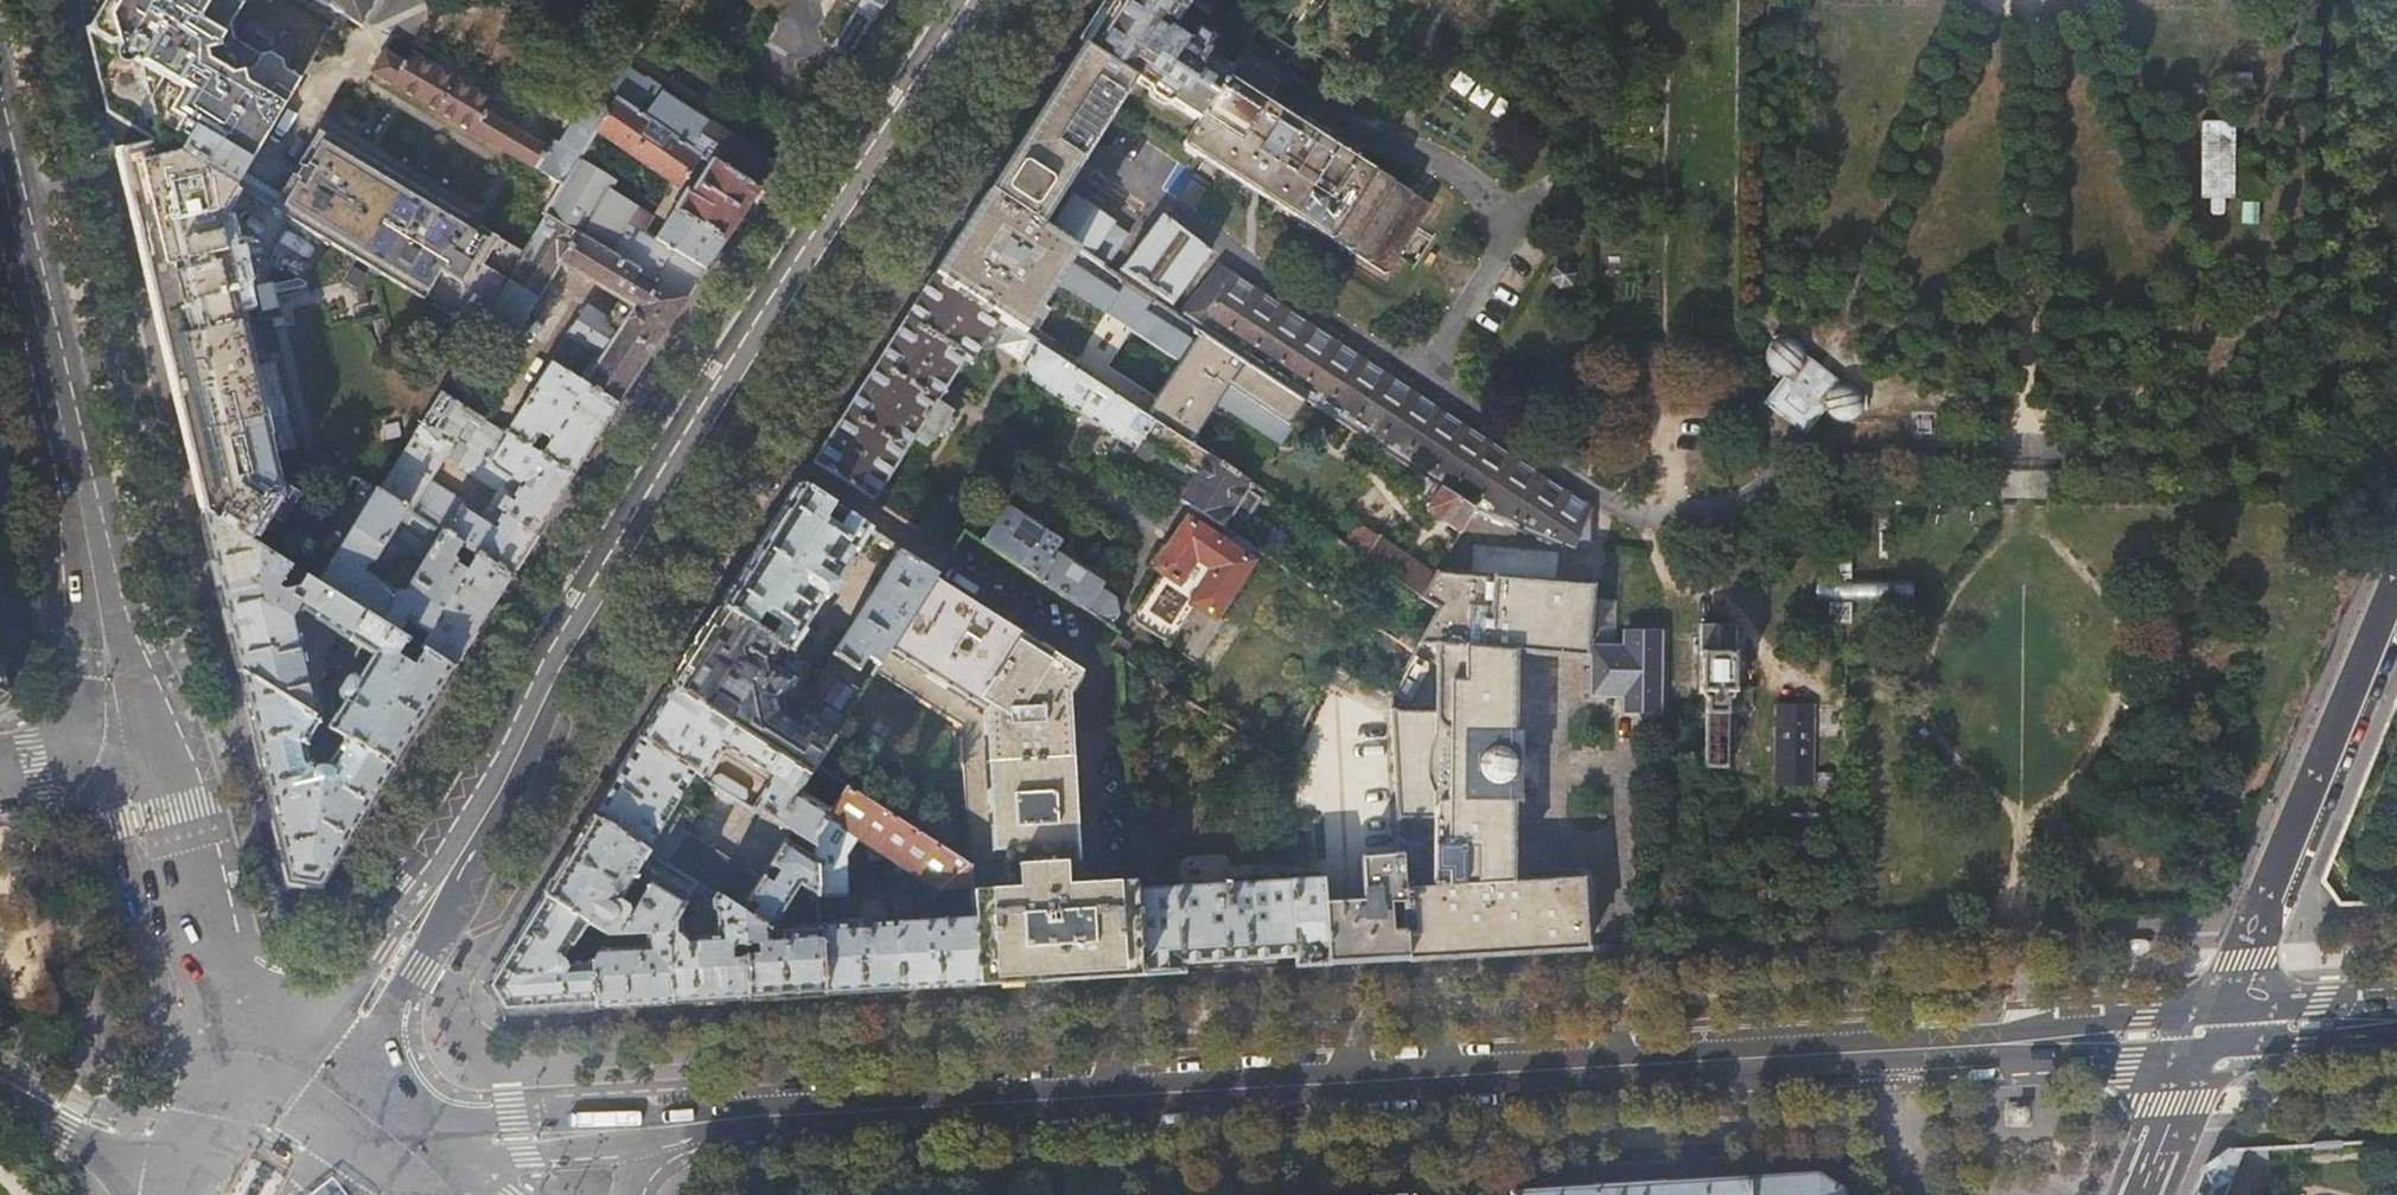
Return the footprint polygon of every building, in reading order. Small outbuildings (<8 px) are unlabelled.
[(90,27),(86,27),(106,112),(159,144),(236,188),(239,190),(474,330),(484,315),(523,251),(482,225),(477,231),(469,226),(473,219),(320,130),(299,164),(302,166),(297,176),(293,174),(282,193),(246,171),(333,26),(291,0),(106,0),(90,27)] [(362,25),(377,0),(318,0),(362,25)] [(856,1),(860,4),(831,48),(849,59),(875,19),(878,15),(888,0),(857,0),(856,1)] [(1208,15),(1187,0),(1111,0),(1082,46),(1137,81),(1148,89),(1149,95),(1164,105),(1170,103),(1197,121),(1227,75),(1249,42),(1208,15)] [(1208,15),(1218,0),(1187,0),(1208,15)] [(1440,0),(1407,0),(1426,17),(1440,0)] [(1137,81),(1082,46),(1075,57),(1037,117),(1015,150),(988,191),(1042,227),(1091,151),(1137,81)] [(591,142),(597,132),(617,100),(701,157),(710,163),(711,163),(713,160),(759,190),(775,165),(665,95),(669,89),(648,76),(646,78),(629,68),(590,94),(561,143),(553,138),(549,147),(484,108),(491,96),(466,81),(459,77),(447,70),(441,66),(407,47),(400,57),(386,49),(373,70),(536,167),(565,185),(591,142)] [(2237,74),(2237,97),(2251,97),(2251,74),(2237,74)] [(1227,75),(1197,121),(1181,145),(1387,274),(1432,204),(1227,75)] [(680,189),(701,157),(617,100),(597,132),(680,189)] [(2211,214),(2223,214),(2223,198),(2234,199),(2235,122),(2201,122),(2200,198),(2211,198),(2211,214)] [(657,241),(657,240),(645,233),(655,217),(598,183),(602,176),(587,168),(600,147),(591,142),(546,216),(688,299),(707,270),(657,241)] [(216,222),(236,188),(159,144),(116,154),(202,513),(250,542),(268,513),(276,501),(278,499),(271,487),(272,487),(231,295),(237,294),(227,253),(224,253),(216,222)] [(657,241),(707,270),(729,236),(759,190),(713,160),(711,163),(710,163),(690,194),(687,193),(665,227),(661,225),(657,231),(661,233),(657,240),(657,241)] [(1060,278),(1068,265),(1078,250),(1049,231),(1042,227),(988,191),(974,214),(940,268),(934,276),(997,317),(1023,335),(1060,278)] [(1072,194),(1049,231),(1078,250),(1091,259),(1114,220),(1072,194)] [(2243,223),(2257,223),(2258,204),(2243,203),(2243,223)] [(1161,215),(1120,270),(1171,305),(1210,252),(1161,215)] [(552,364),(620,404),(663,339),(688,299),(546,216),(532,238),(484,315),(474,330),(466,343),(499,362),(561,264),(622,300),(615,311),(608,322),(589,309),(552,364)] [(1183,357),(1192,343),(1141,312),(1151,298),(1126,282),(1117,296),(1068,265),(1060,278),(1183,357)] [(1551,282),(1559,287),(1571,285),(1573,273),(1563,266),(1554,268),(1551,282)] [(1589,508),(1220,268),(1179,316),(1201,331),(1305,399),(1440,487),(1473,509),(1584,554),(1589,542),(1589,508)] [(1023,335),(997,317),(934,276),(884,354),(815,462),(872,498),(887,508),(902,484),(888,474),(910,441),(927,452),(951,417),(933,405),(964,358),(969,361),(980,345),(988,350),(997,346),(1023,363),(1026,375),(1135,448),(1143,437),(1154,421),(1145,415),(1023,335)] [(1770,332),(1771,337),(1769,338),(1766,340),(1763,345),(1761,351),(1762,360),(1766,368),(1773,373),(1779,375),(1785,375),(1791,373),(1820,396),(1820,402),(1821,408),(1825,413),(1829,417),(1835,419),(1841,420),(1847,419),(1852,416),(1857,412),(1860,406),(1864,405),(1863,391),(1859,391),(1854,384),(1850,380),(1844,379),(1838,378),(1802,350),(1799,344),(1796,340),(1790,336),(1785,334),(1784,330),(1770,332)] [(1192,343),(1183,357),(1145,415),(1154,421),(1189,445),(1228,386),(1287,425),(1305,399),(1201,331),(1192,343)] [(1589,347),(1589,360),(1600,360),(1600,347),(1589,347)] [(620,404),(552,364),(506,434),(506,435),(573,477),(613,415),(620,404)] [(1766,404),(1804,432),(1821,410),(1783,381),(1766,404)] [(442,393),(422,423),(453,443),(467,420),(478,427),(480,428),(485,421),(442,393)] [(1909,438),(1935,439),(1935,406),(1910,406),(1909,438)] [(506,434),(485,421),(480,428),(478,427),(469,442),(469,443),(469,444),(470,444),(470,445),(471,445),(472,445),(460,464),(465,467),(464,468),(499,490),(482,517),(463,505),(465,502),(430,480),(410,512),(509,576),(541,527),(573,477),(506,435),(506,434)] [(1265,495),(1189,445),(1154,421),(1143,437),(1135,448),(1147,457),(1151,451),(1164,459),(1167,453),(1168,454),(1170,462),(1186,472),(1193,471),(1196,473),(1181,500),(1222,527),(1233,512),(1247,521),(1265,495)] [(422,423),(412,440),(379,492),(410,512),(430,480),(447,453),(456,458),(462,450),(461,449),(461,448),(461,447),(453,443),(422,423)] [(721,608),(787,649),(791,652),(805,630),(802,628),(822,597),(826,599),(837,582),(833,579),(853,549),(856,551),(870,530),(800,485),(767,536),(721,608)] [(1459,532),(1473,509),(1440,487),(1426,510),(1459,532)] [(353,495),(329,535),(342,543),(316,584),(366,615),(452,670),(480,624),(509,576),(410,512),(379,492),(375,490),(367,503),(353,495)] [(983,542),(1110,627),(1119,614),(1115,600),(1101,591),(1104,586),(1055,553),(1061,543),(1006,506),(983,542)] [(250,542),(202,513),(240,672),(318,721),(320,722),(323,719),(325,714),(326,713),(327,710),(328,707),(328,705),(328,700),(327,696),(326,691),(314,694),(297,619),(302,611),(349,641),(366,615),(316,584),(250,542)] [(1241,586),(1248,575),(1249,573),(1249,566),(1246,563),(1255,548),(1225,529),(1217,542),(1187,523),(1158,567),(1157,569),(1161,572),(1133,616),(1135,622),(1189,653),(1231,587),(1235,588),(1239,587),(1241,586)] [(1364,561),(1420,597),(1434,574),(1378,537),(1364,561)] [(899,552),(935,576),(936,576),(939,572),(895,545),(893,548),(899,552)] [(899,552),(834,653),(859,670),(869,657),(879,663),(934,577),(935,576),(899,552)] [(1828,598),(1828,616),(1847,615),(1847,598),(1845,598),(1845,592),(1907,592),(1908,574),(1845,574),(1845,569),(1847,569),(1847,552),(1827,552),(1827,569),(1831,569),(1830,574),(1816,575),(1816,593),(1830,593),(1830,598),(1828,598)] [(1434,574),(1420,597),(1437,609),(1411,658),(1437,661),(1436,713),(1400,713),(1398,683),(1390,697),(1398,819),(1433,819),(1433,847),(1399,846),(1400,857),(1406,958),(1406,960),(1586,950),(1583,880),(1511,883),(1512,803),(1517,803),(1517,790),(1539,790),(1540,749),(1518,748),(1518,735),(1513,735),(1515,653),(1586,656),(1591,585),(1434,574)] [(1133,882),(1073,885),(1073,865),(1077,865),(1067,666),(934,577),(879,663),(876,668),(963,726),(969,865),(970,890),(971,891),(972,919),(977,986),(1026,982),(1099,978),(1120,977),(1140,976),(1134,890),(1133,882)] [(785,653),(787,649),(721,608),(677,677),(671,687),(810,775),(818,764),(816,762),(862,690),(851,683),(859,670),(834,653),(816,680),(822,705),(824,707),(816,720),(805,714),(800,715),(797,720),(783,712),(782,702),(793,682),(778,672),(773,673),(770,661),(775,660),(781,651),(785,653)] [(366,615),(349,641),(373,656),(359,679),(354,676),(349,676),(339,693),(340,698),(345,701),(329,728),(344,737),(392,767),(426,711),(452,670),(366,615)] [(1702,866),(1726,867),(1729,713),(1728,713),(1728,693),(1735,693),(1736,652),(1734,652),(1734,628),(1700,627),(1700,636),(1693,636),(1693,653),(1698,653),(1697,693),(1704,693),(1704,712),(1703,712),(1702,866)] [(1623,698),(1623,712),(1657,712),(1658,636),(1624,634),(1624,649),(1591,648),(1591,697),(1623,698)] [(256,741),(290,882),(304,884),(319,886),(358,823),(392,767),(344,737),(327,765),(323,764),(318,765),(306,759),(303,745),(318,721),(240,672),(256,741)] [(818,764),(810,775),(671,687),(665,696),(639,739),(695,773),(702,777),(722,746),(771,777),(752,808),(769,818),(790,831),(814,845),(814,840),(849,785),(818,764)] [(1775,776),(1809,778),(1809,764),(1840,765),(1840,732),(1810,731),(1811,700),(1777,699),(1775,776)] [(683,792),(695,773),(639,739),(632,749),(590,818),(645,852),(672,810),(692,823),(703,805),(683,792)] [(714,785),(731,795),(742,802),(750,789),(748,784),(727,771),(720,772),(713,784),(714,785)] [(727,801),(731,795),(714,785),(710,791),(727,801)] [(817,896),(846,894),(844,857),(856,840),(934,891),(971,891),(970,890),(969,865),(849,785),(814,840),(815,860),(817,896)] [(665,864),(645,852),(590,818),(548,887),(543,895),(594,928),(608,937),(644,934),(666,932),(678,913),(689,897),(697,884),(665,864)] [(790,831),(769,818),(760,834),(781,845),(784,841),(790,831)] [(686,832),(665,864),(697,884),(715,894),(716,895),(741,910),(748,899),(760,879),(761,878),(686,832)] [(741,911),(746,999),(792,997),(823,995),(819,929),(769,933),(798,884),(817,896),(815,860),(784,841),(781,845),(768,866),(777,872),(770,884),(760,879),(748,899),(757,905),(750,916),(741,911)] [(1361,902),(1322,904),(1327,962),(1340,961),(1406,958),(1400,857),(1359,859),(1361,902)] [(1321,879),(1134,890),(1140,976),(1184,973),(1183,962),(1236,959),(1296,955),(1297,966),(1327,964),(1327,962),(1322,904),(1321,879)] [(689,897),(715,894),(697,884),(689,897)] [(972,919),(931,922),(930,915),(921,916),(890,888),(885,892),(888,892),(893,898),(895,924),(899,990),(907,990),(968,986),(977,986),(972,919)] [(537,904),(487,987),(502,1014),(512,1013),(522,1013),(594,1009),(591,964),(577,955),(594,928),(543,895),(537,904)] [(741,911),(741,910),(716,895),(711,900),(712,912),(714,912),(716,938),(707,939),(706,937),(687,939),(680,931),(678,913),(666,932),(671,1004),(736,1000),(746,999),(741,911)] [(819,928),(819,929),(823,995),(891,991),(899,990),(895,924),(870,925),(869,919),(864,919),(864,925),(819,928)] [(671,1004),(666,932),(644,934),(645,949),(599,952),(591,964),(594,1009),(601,1008),(671,1004)] [(2239,1160),(2269,1159),(2268,1147),(2236,1149),(2229,1149),(2229,1151),(2217,1159),(2203,1170),(2192,1194),(2224,1194),(2239,1160)] [(284,1176),(251,1157),(230,1194),(273,1194),(284,1176)] [(1842,1189),(1817,1173),(1721,1179),(1649,1183),(1630,1184),(1607,1186),(1509,1191),(1510,1194),(1844,1194),(1842,1189)]
